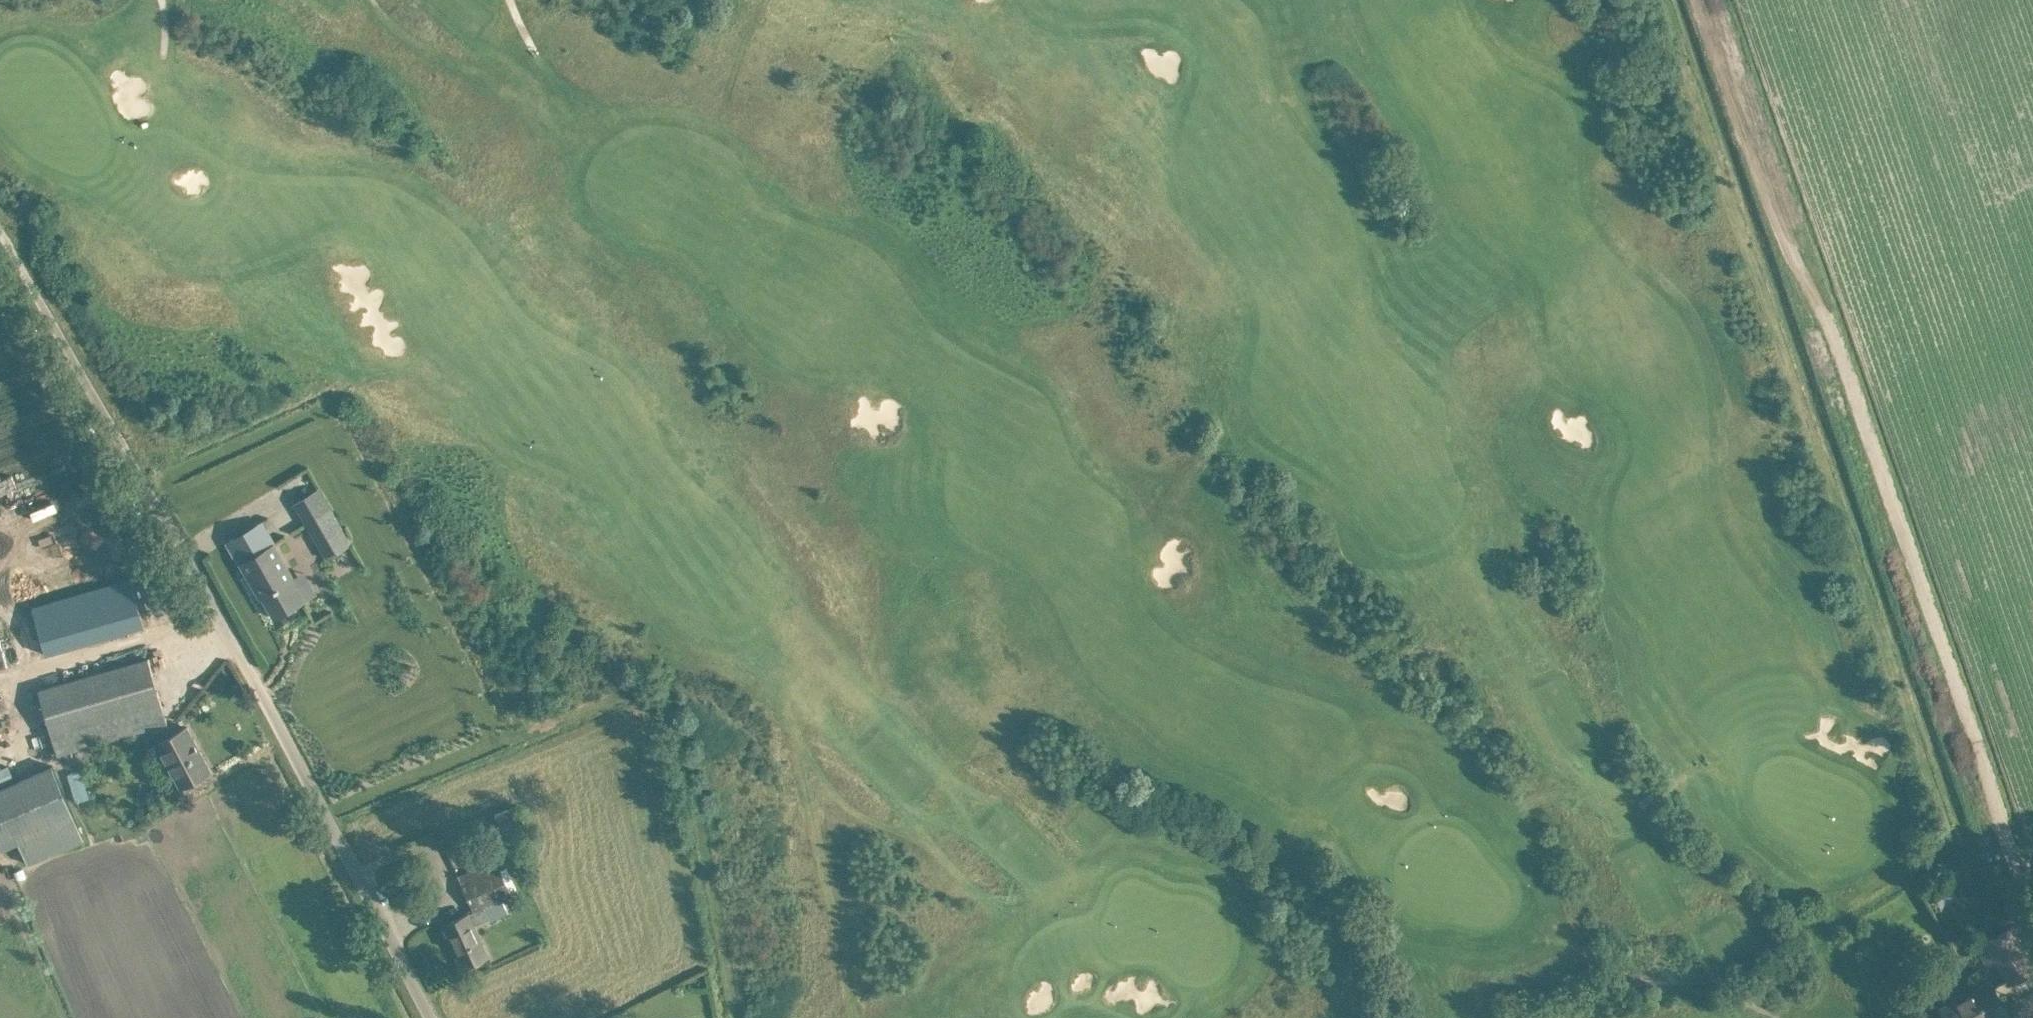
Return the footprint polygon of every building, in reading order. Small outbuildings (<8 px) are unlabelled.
[(294,501),(307,524),(333,509),(319,486),(294,501)] [(307,524),(328,558),(353,543),(333,509),(307,524)] [(244,531),(227,541),(240,564),(242,563),(261,597),(263,595),(275,616),(292,606),(304,599),(294,582),(297,580),(284,559),(273,543),(276,540),(264,520),(244,531)] [(131,577),(33,605),(47,651),(144,623),(131,577)] [(129,663),(39,689),(57,754),(150,727),(181,786),(194,780),(211,770),(187,726),(173,733),(167,722),(149,657),(129,663)] [(84,838),(53,763),(0,785),(0,845),(1,847),(19,839),(28,861),(84,838)] [(463,966),(481,958),(488,954),(475,925),(490,918),(488,915),(506,907),(500,896),(509,892),(496,866),(460,882),(473,909),(469,913),(462,916),(444,924),(463,966)] [(422,879),(406,882),(409,895),(425,891),(422,879)] [(1983,940),(1975,946),(1982,958),(1992,952),(2009,982),(2032,969),(2032,964),(2023,946),(2032,940),(2028,932),(2018,937),(2012,926),(2011,924),(1983,940)] [(1360,943),(1347,947),(1351,959),(1364,955),(1360,943)] [(1947,1017),(1990,1017),(2004,1010),(2006,1013),(2007,1013),(1997,995),(1989,981),(1941,1008),(1947,1017)]
